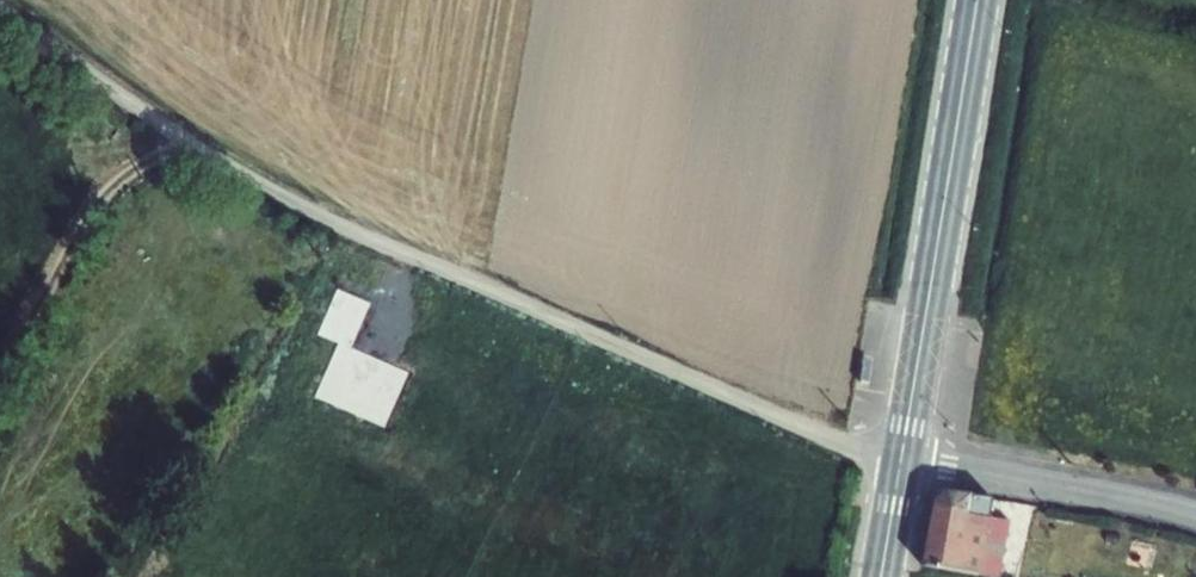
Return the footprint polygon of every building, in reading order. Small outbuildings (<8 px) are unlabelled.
[(976,516),(978,499),(948,494),(934,504),(924,565),(992,576),(1002,520),(976,516)]
